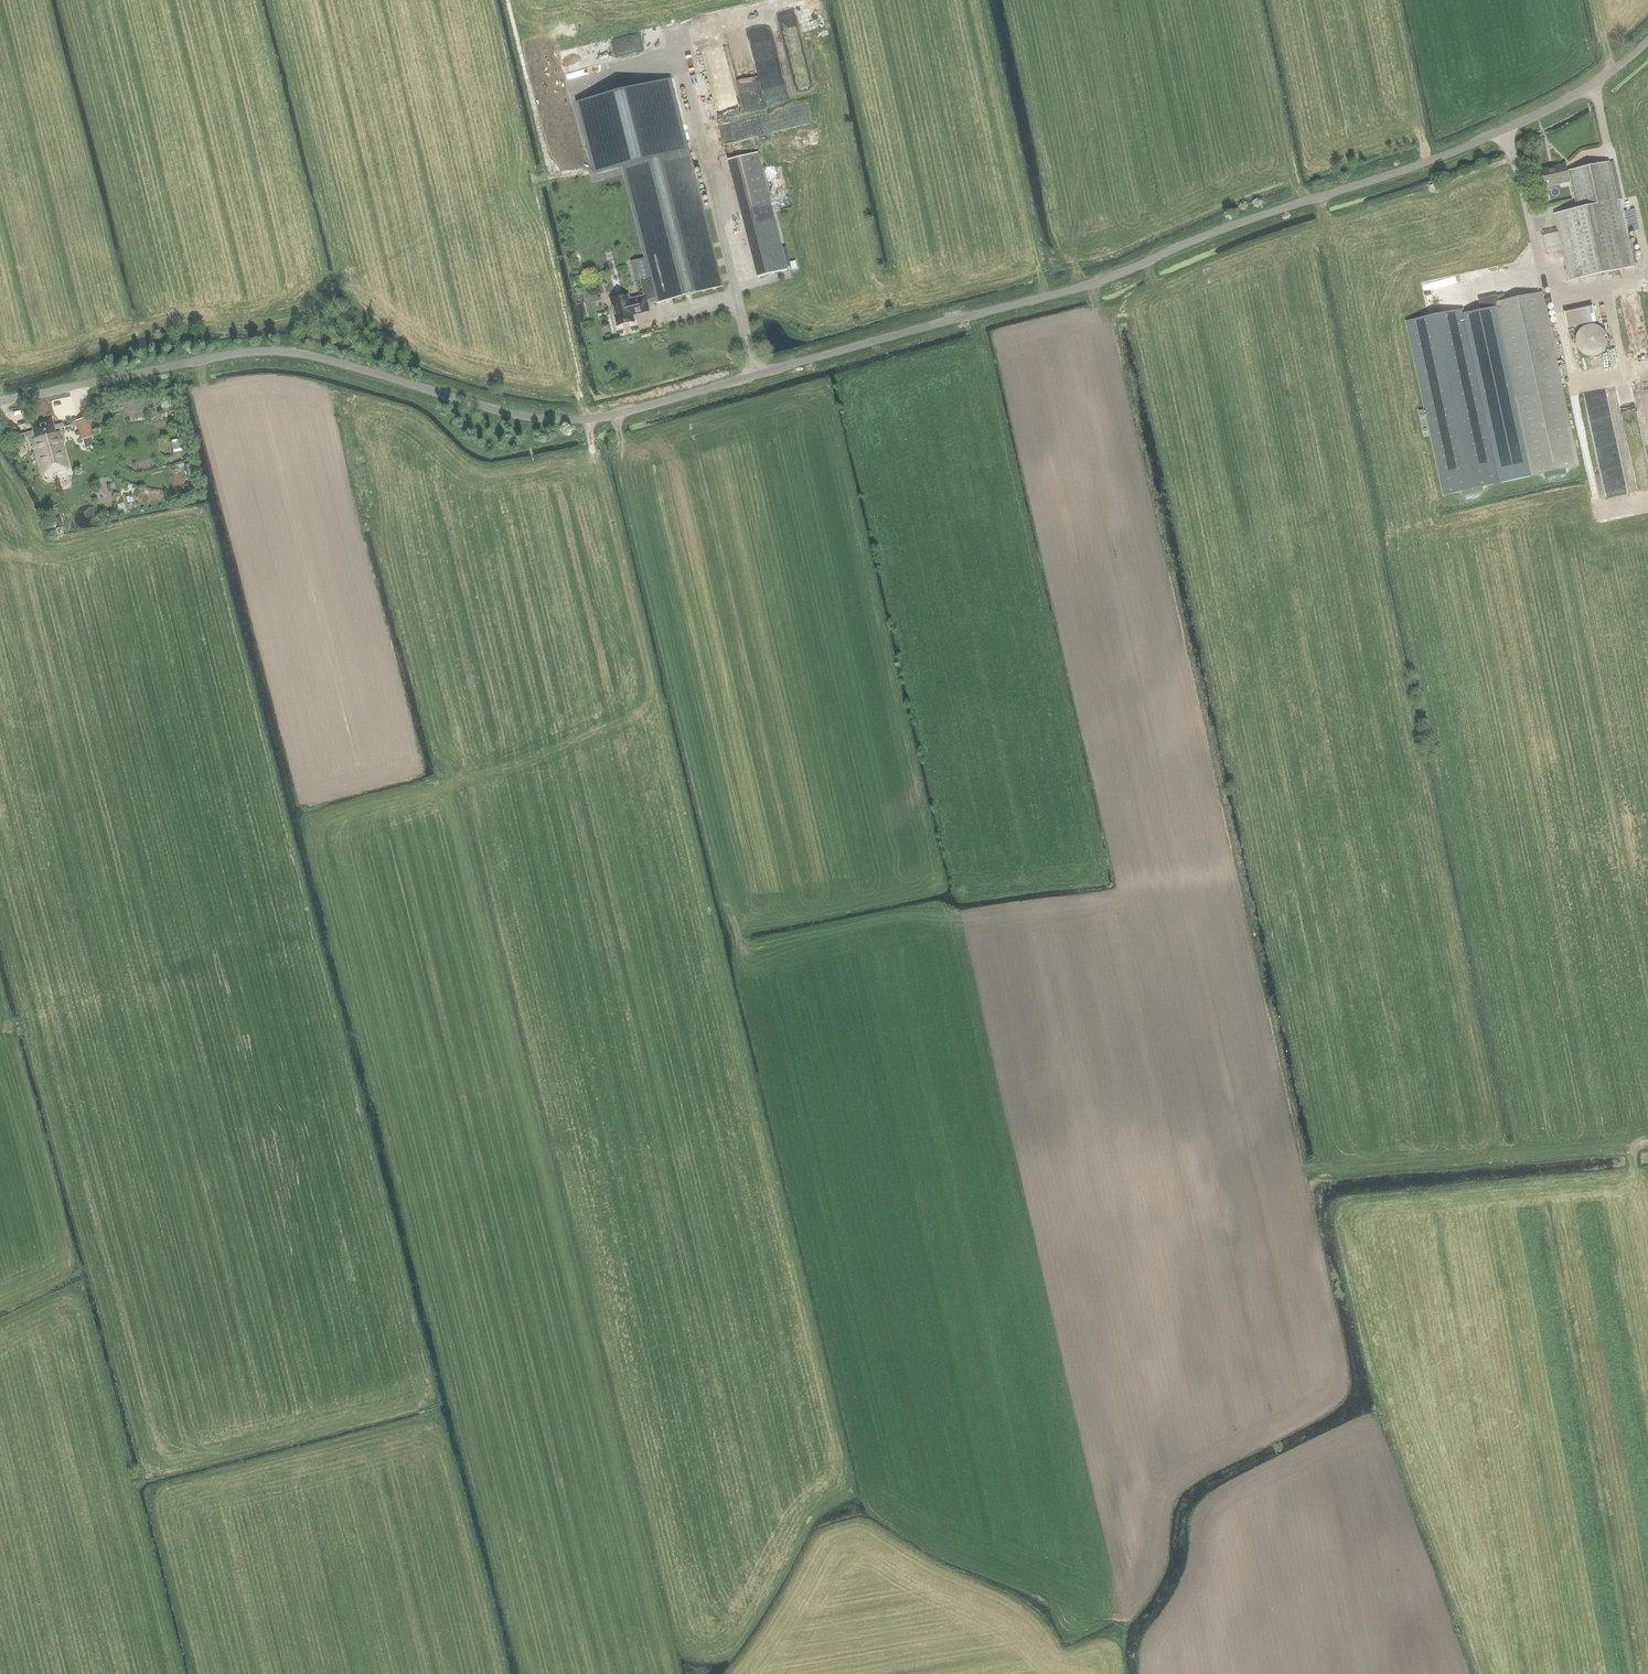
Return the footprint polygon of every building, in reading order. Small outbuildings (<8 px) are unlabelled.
[(656,303),(723,286),(723,285),(721,286),(668,80),(579,102),(597,173),(624,167),(652,277),(647,278),(641,280),(645,296),(629,300),(628,295),(611,300),(618,326),(635,321),(632,313),(637,312),(637,314),(649,311),(647,300),(655,298),(656,303)] [(772,112),(776,130),(813,121),(808,103),(772,112)] [(728,160),(758,277),(788,270),(758,152),(728,160)] [(1569,281),(1633,267),(1610,164),(1597,167),(1577,171),(1577,172),(1567,174),(1566,166),(1541,171),(1544,187),(1568,182),(1568,178),(1570,177),(1577,209),(1555,214),(1569,281)] [(1623,217),(1634,214),(1633,208),(1622,210),(1623,217)] [(1625,223),(1636,221),(1634,215),(1623,217),(1625,223)] [(1626,230),(1637,228),(1636,221),(1625,224),(1626,230)] [(636,260),(641,280),(647,278),(652,277),(647,257),(636,260)] [(1577,466),(1541,292),(1498,301),(1496,295),(1478,299),(1480,310),(1493,307),(1528,477),(1577,466)] [(1595,320),(1592,304),(1565,310),(1568,325),(1595,320)] [(1591,325),(1588,325),(1585,326),(1583,327),(1581,329),(1579,331),(1577,333),(1576,335),(1575,338),(1575,341),(1575,344),(1575,346),(1576,349),(1578,351),(1580,353),(1582,355),(1584,356),(1587,357),(1589,358),(1592,358),(1595,358),(1597,357),(1600,356),(1602,354),(1604,352),(1605,350),(1607,348),(1607,345),(1608,342),(1608,340),(1607,337),(1606,334),(1605,332),(1603,330),(1601,328),(1599,327),(1596,326),(1593,325),(1591,325)] [(176,406),(175,396),(164,397),(165,407),(176,406)] [(135,416),(146,416),(146,400),(128,400),(128,412),(135,412),(135,416)] [(76,420),(81,440),(93,437),(88,417),(76,420)] [(42,477),(69,469),(62,444),(58,431),(55,432),(54,427),(52,422),(32,428),(35,439),(31,440),(42,477)] [(63,424),(65,431),(73,429),(71,422),(63,424)] [(22,442),(20,436),(13,438),(15,444),(22,442)] [(172,440),(175,452),(184,450),(181,438),(172,440)] [(124,503),(118,504),(120,514),(126,513),(124,503)]
